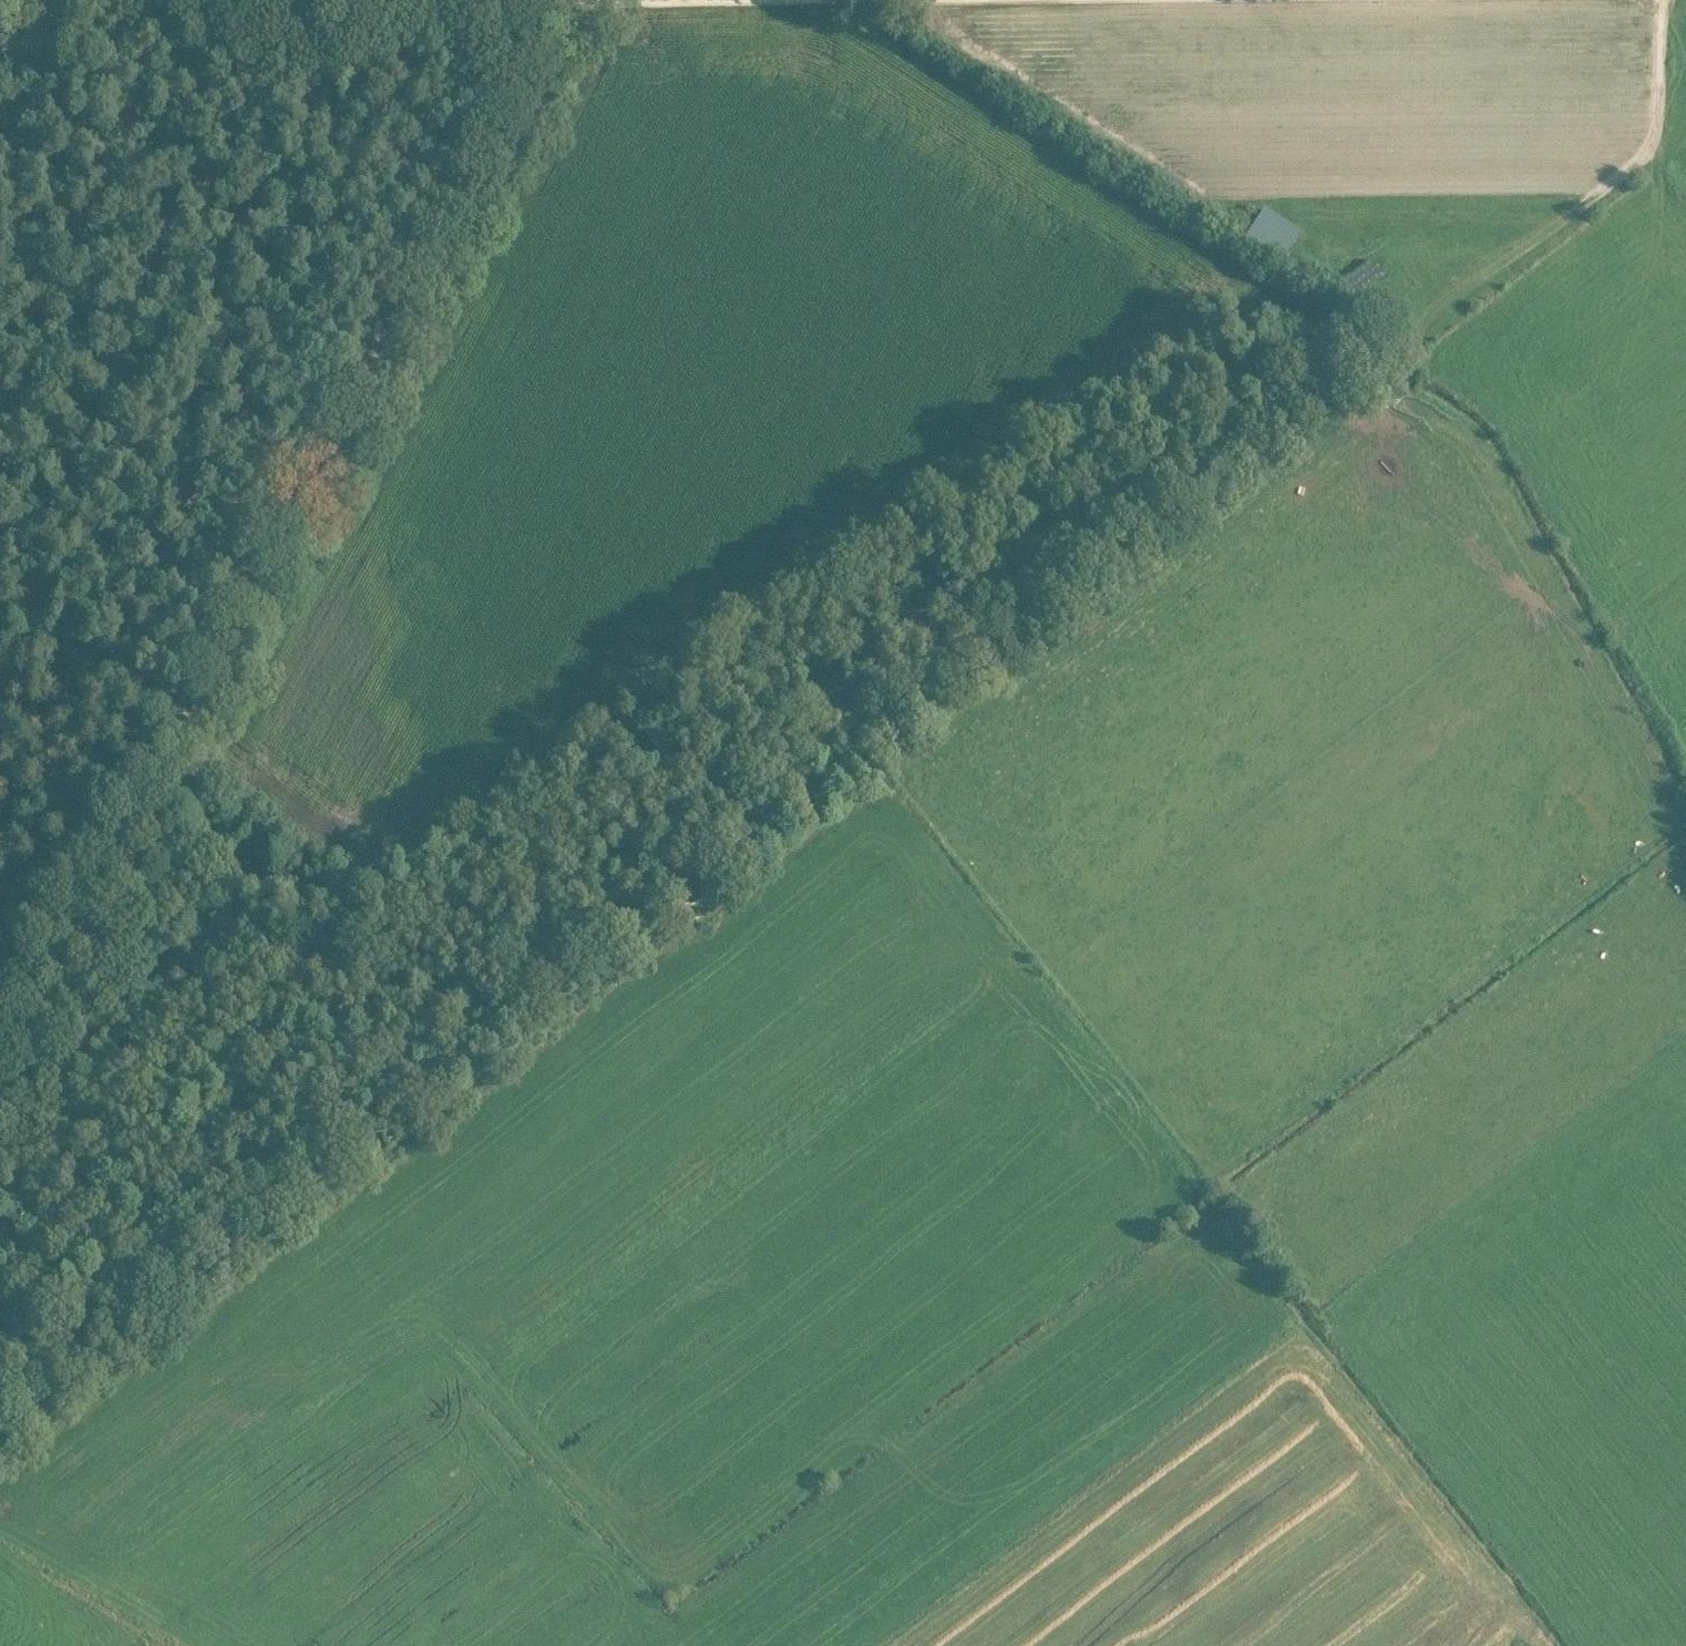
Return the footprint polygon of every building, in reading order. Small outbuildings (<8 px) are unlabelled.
[(1259,200),(1239,233),(1289,264),(1309,232),(1259,200)]
